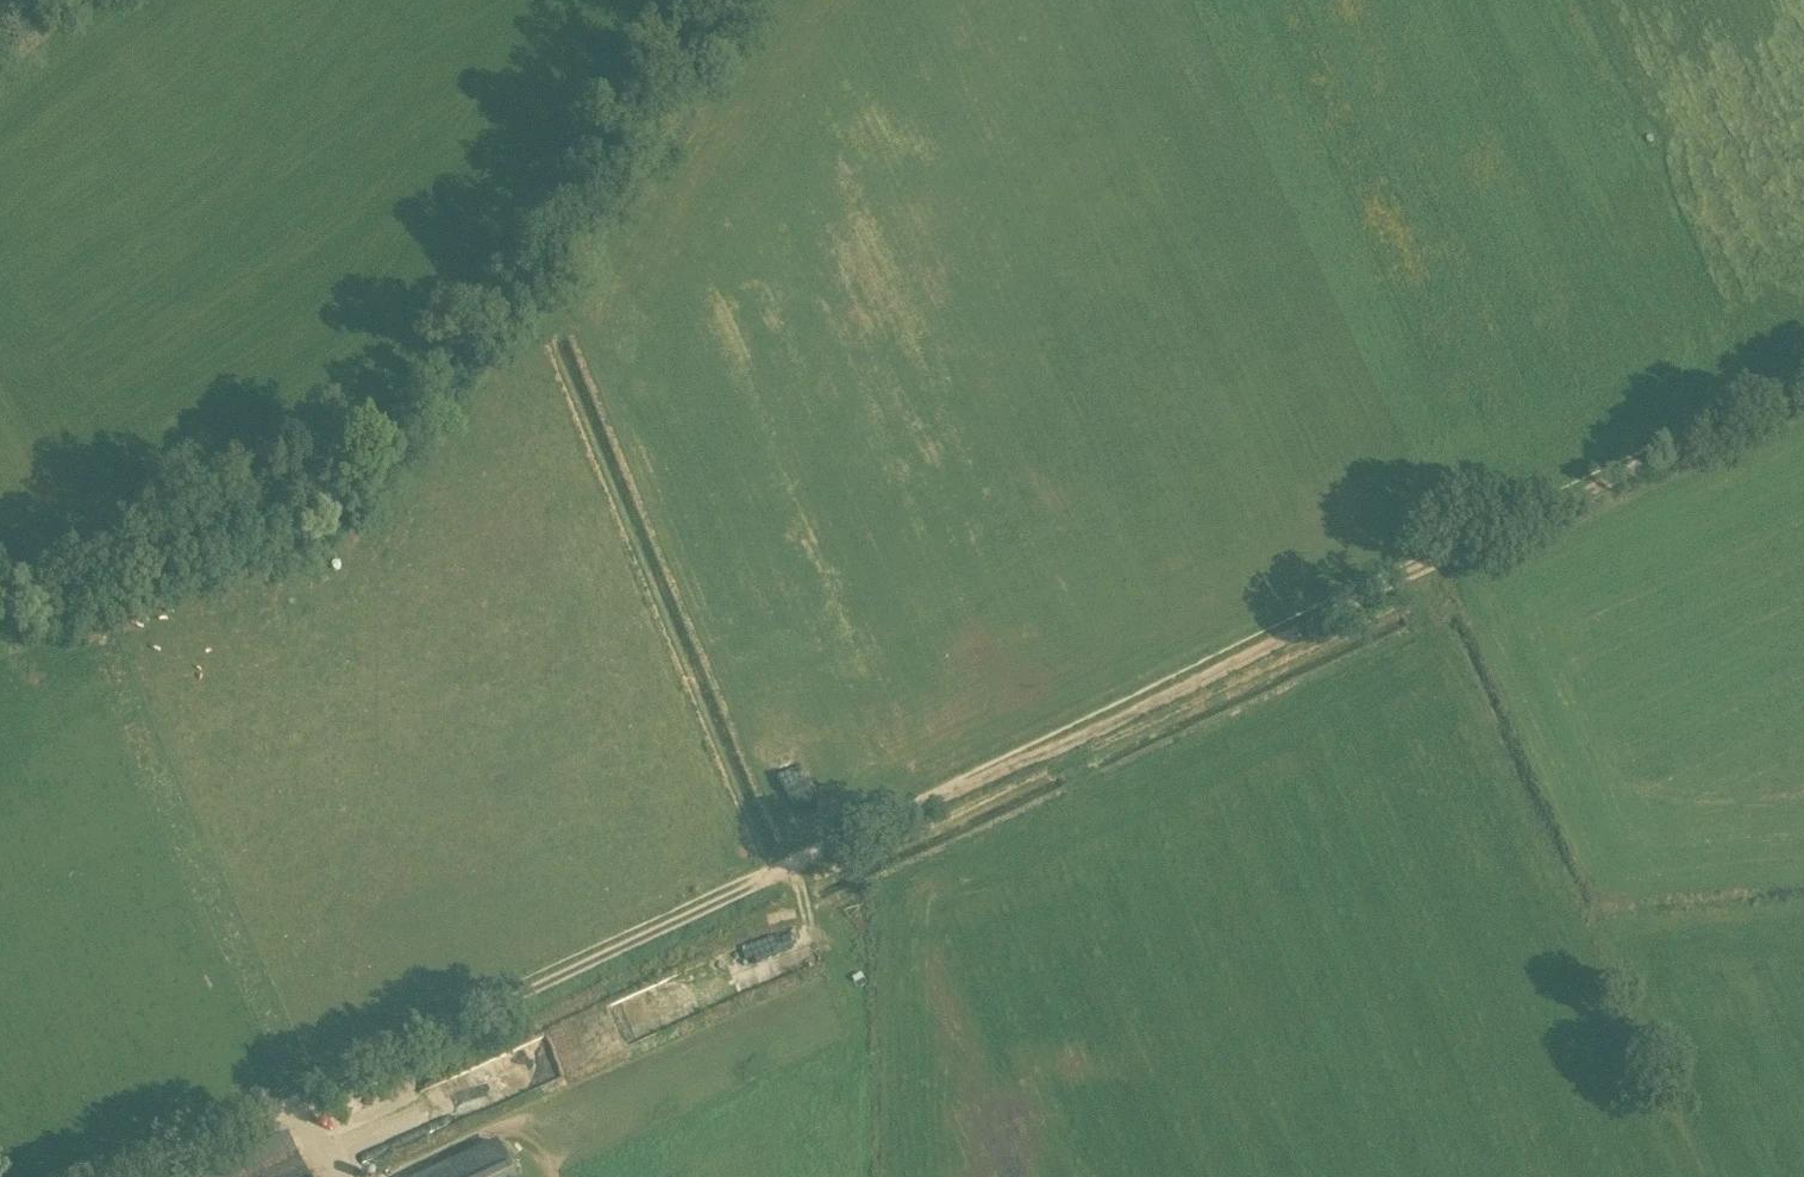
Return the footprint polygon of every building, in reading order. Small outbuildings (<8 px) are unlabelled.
[(778,766),(800,815),(821,806),(799,757),(778,766)] [(495,1141),(419,1176),(513,1176),(495,1141)] [(238,1176),(306,1176),(294,1151),(238,1176)]
